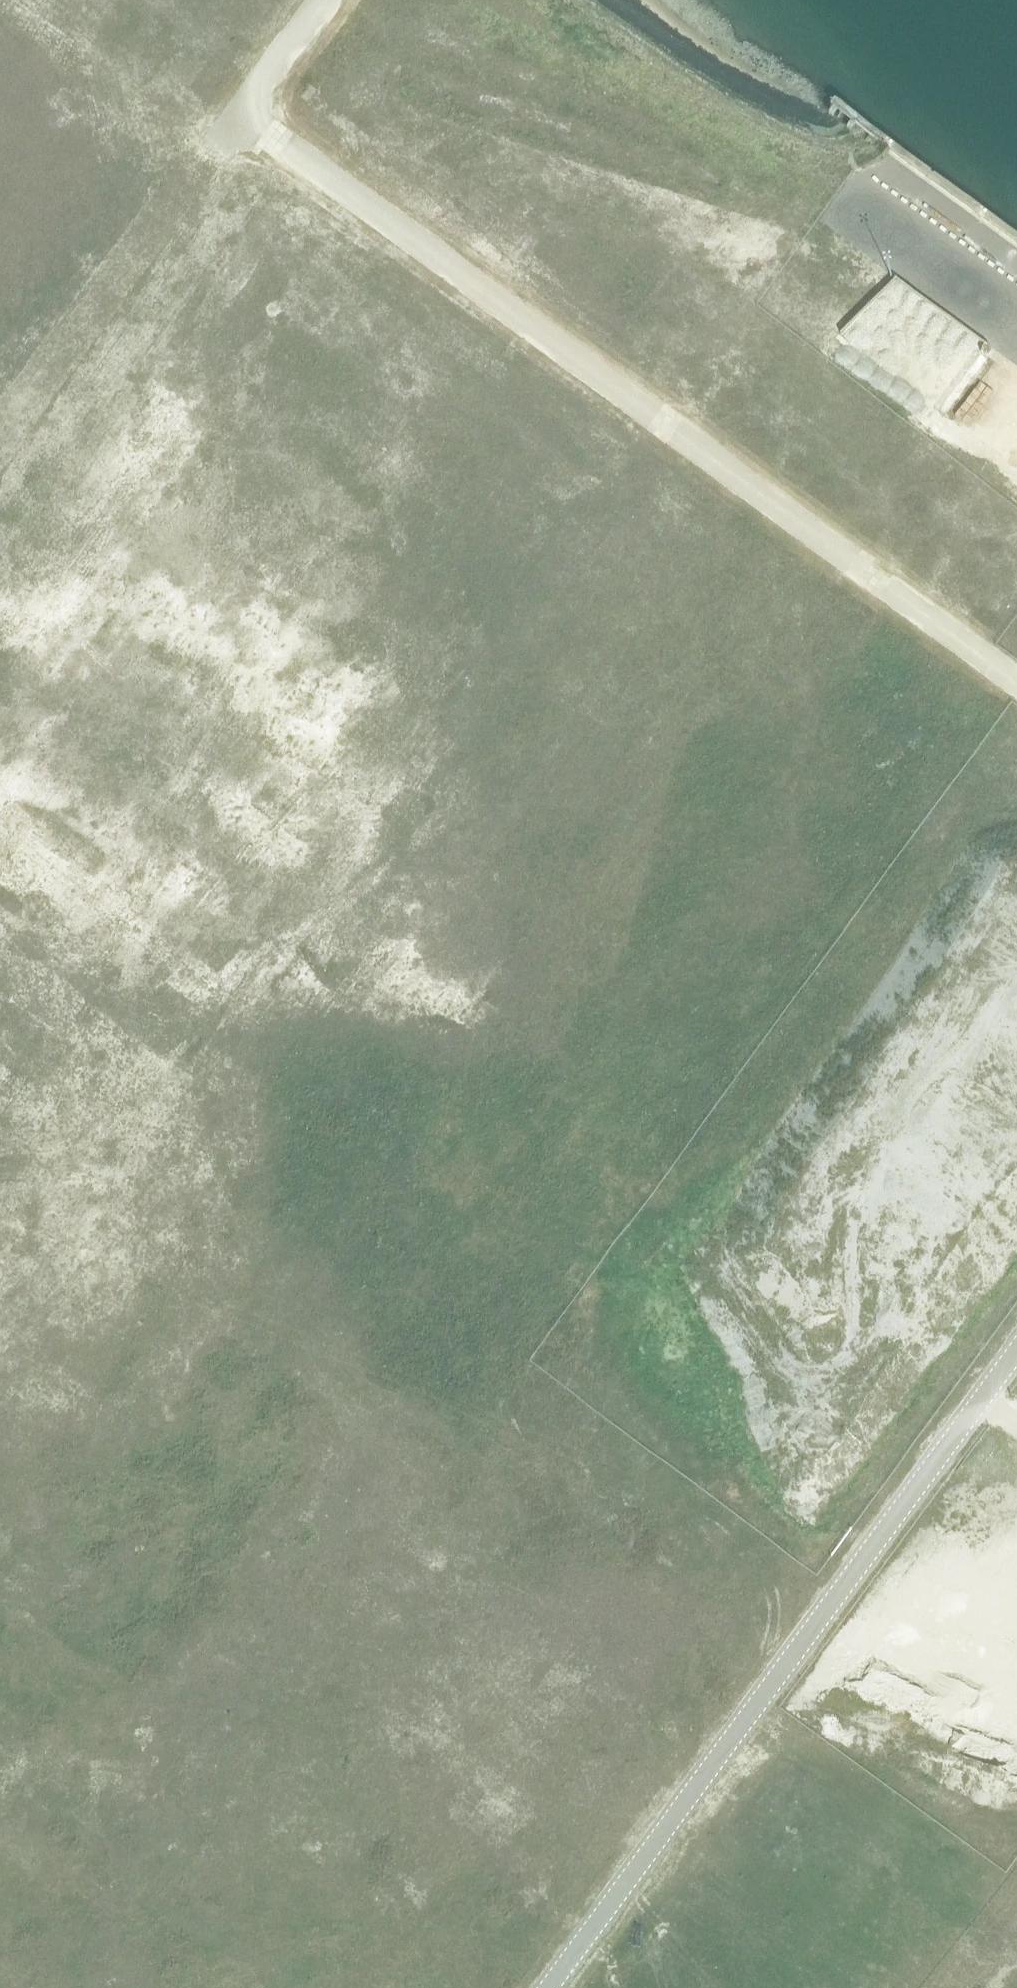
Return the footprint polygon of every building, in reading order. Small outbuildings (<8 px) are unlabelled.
[(874,226),(855,250),(872,264),(892,240),(874,226)] [(288,761),(309,769),(316,751),(295,743),(288,761)] [(259,1185),(278,1173),(272,1165),(254,1177),(259,1185)] [(111,1202),(85,1186),(78,1196),(122,1225),(143,1192),(106,1169),(100,1178),(119,1190),(111,1202)] [(30,1207),(50,1220),(65,1198),(45,1185),(30,1207)] [(54,1334),(57,1241),(32,1227),(0,1283),(0,1303),(54,1334)] [(165,1313),(178,1293),(130,1261),(118,1278),(119,1279),(78,1341),(130,1376),(170,1316),(165,1313)] [(69,1414),(82,1403),(90,1412),(106,1398),(64,1349),(48,1363),(70,1389),(57,1400),(69,1414)] [(1004,1554),(1016,1557),(1016,1522),(1011,1521),(1004,1554)] [(982,1639),(997,1617),(976,1603),(966,1618),(947,1605),(941,1614),(933,1609),(922,1625),(939,1636),(932,1647),(962,1667),(967,1661),(978,1668),(993,1646),(982,1639)] [(583,1688),(592,1664),(567,1656),(559,1679),(583,1688)] [(943,1714),(967,1683),(957,1676),(934,1706),(943,1714)] [(121,1800),(126,1789),(107,1780),(102,1792),(121,1800)] [(473,1780),(463,1791),(483,1810),(493,1799),(473,1780)] [(743,1961),(736,1975),(750,1981),(757,1968),(743,1961)] [(210,1978),(190,1966),(180,1980),(192,1987),(204,1987),(210,1978)]
